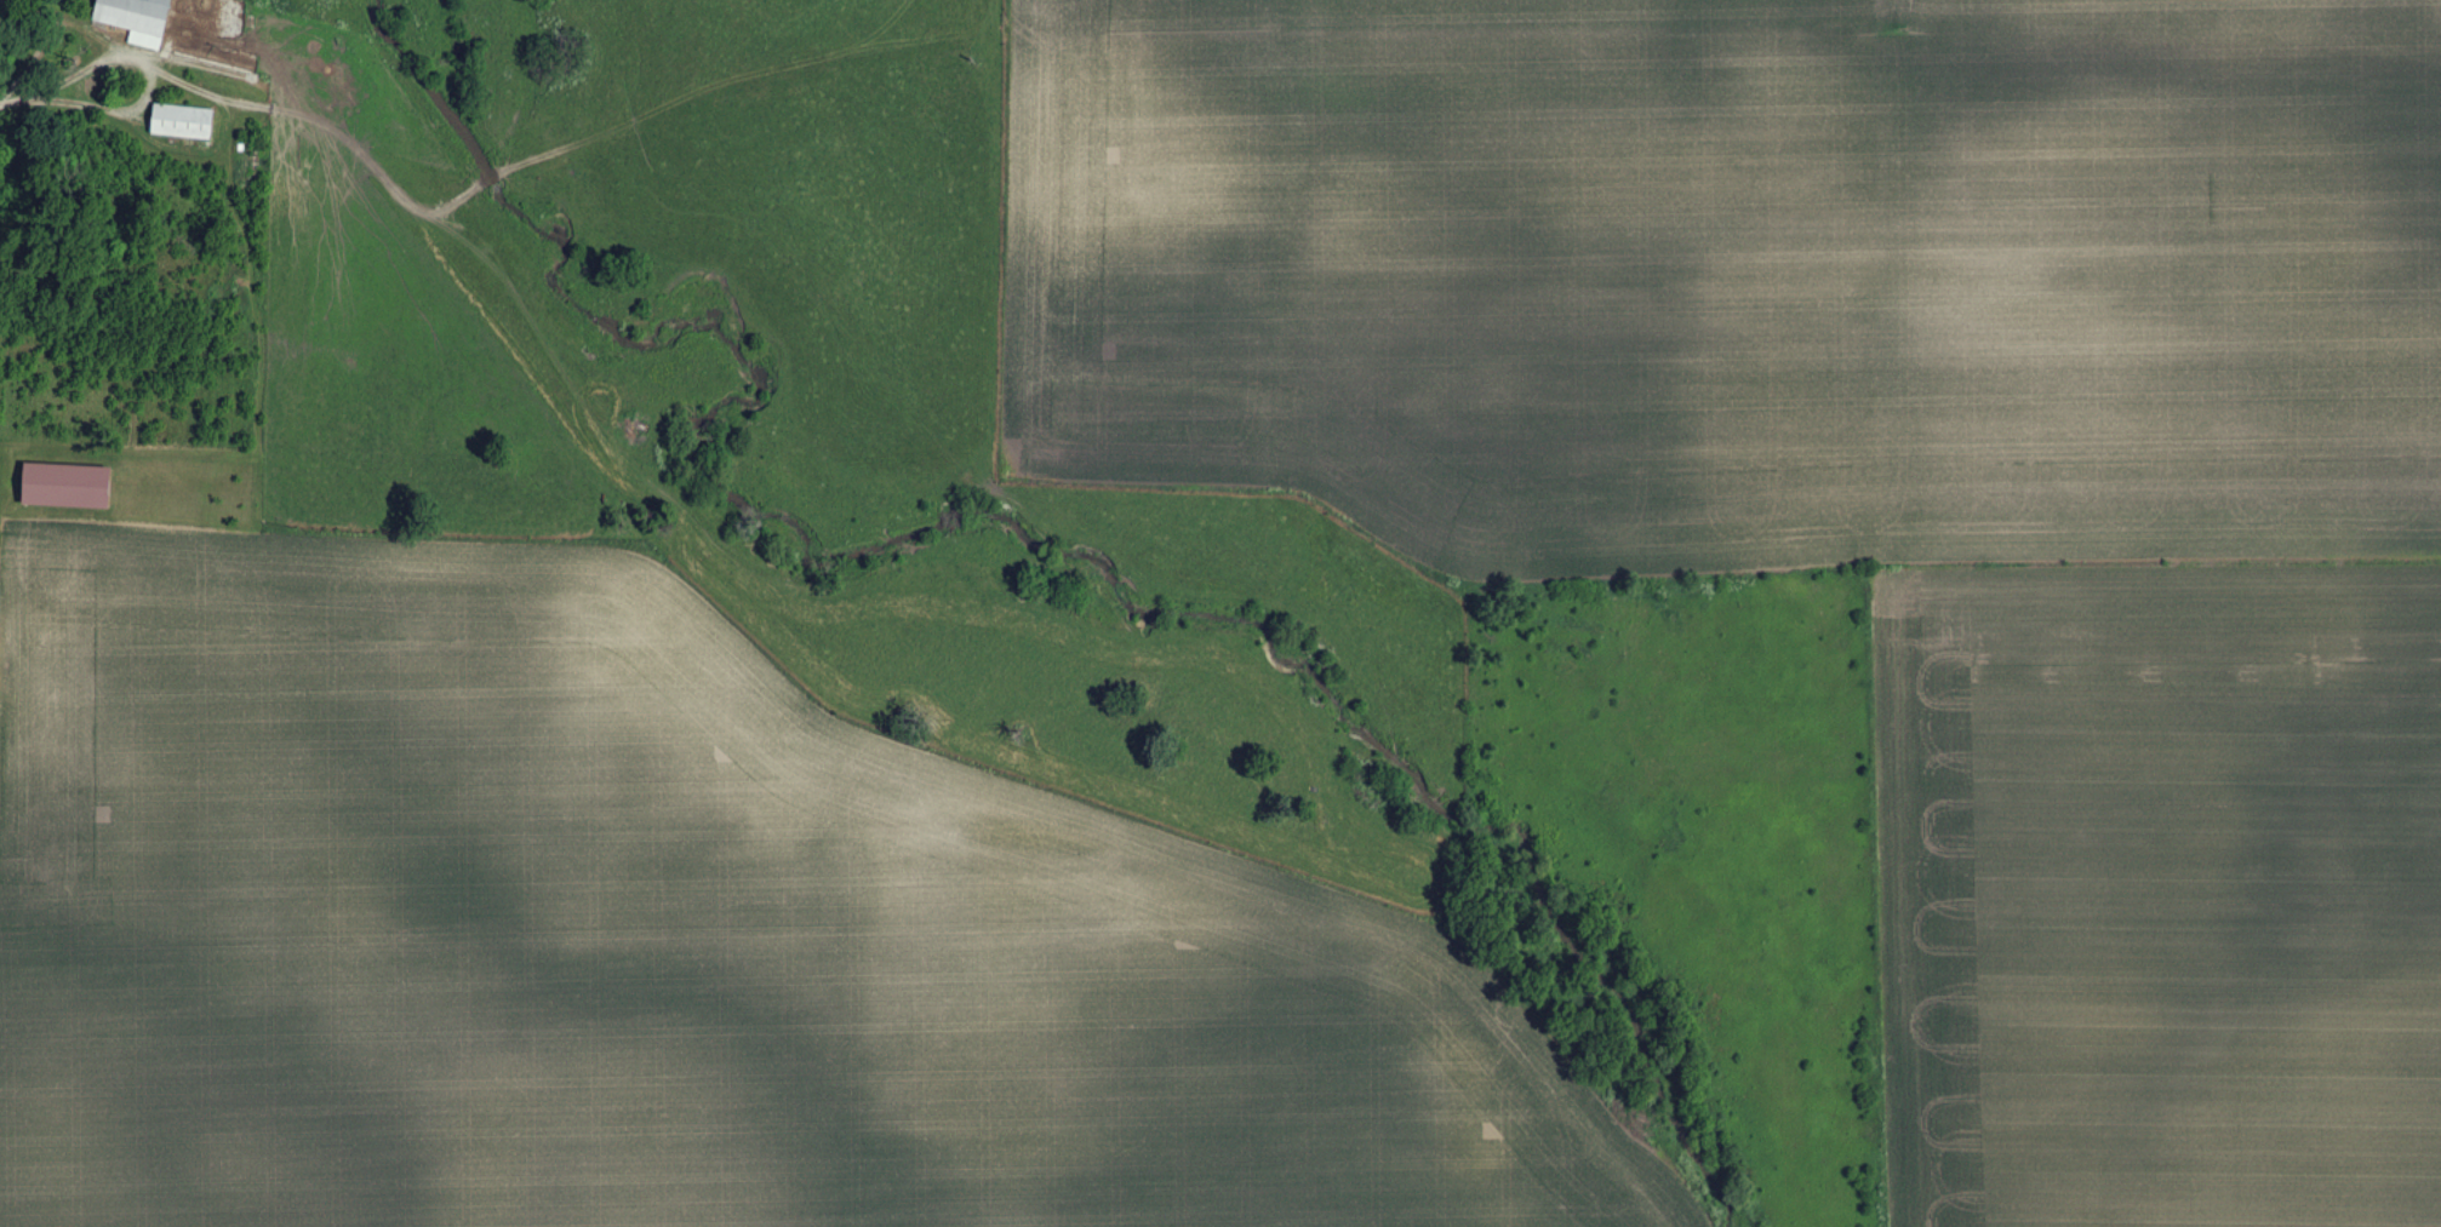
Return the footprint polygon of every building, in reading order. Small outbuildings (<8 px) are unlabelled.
[(179,0),(104,0),(100,22),(136,29),(133,44),(170,51),(179,0)] [(220,139),(221,108),(161,105),(159,136),(220,139)] [(120,508),(121,467),(34,464),(33,506),(120,508)]
